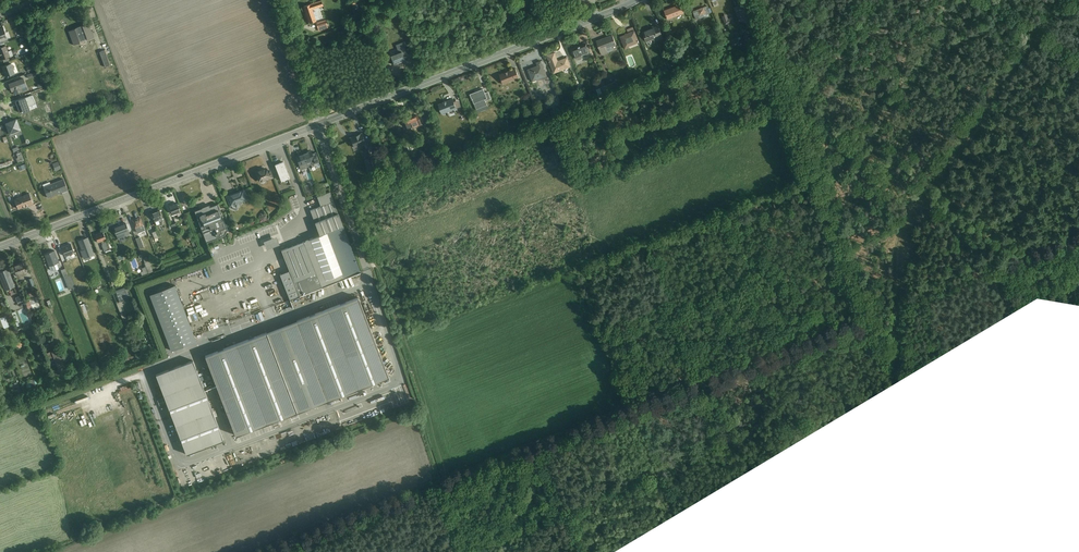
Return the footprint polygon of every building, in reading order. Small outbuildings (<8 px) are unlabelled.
[(325,10),(322,1),(305,7),(310,24),(319,21),(317,13),(325,10)] [(740,21),(751,17),(747,3),(736,7),(740,21)] [(669,20),(685,14),(681,4),(665,9),(669,20)] [(698,20),(712,15),(708,5),(694,11),(698,20)] [(724,25),(733,23),(732,16),(727,17),(726,14),(722,15),(724,25)] [(325,20),(316,23),(318,30),(327,28),(325,20)] [(88,22),(68,30),(73,44),(94,36),(88,22)] [(649,44),(664,38),(659,25),(644,32),(649,44)] [(8,39),(4,28),(0,29),(0,42),(8,39)] [(626,48),(639,43),(634,29),(621,34),(626,48)] [(619,49),(613,34),(597,40),(603,55),(619,49)] [(576,58),(590,53),(586,42),(572,48),(576,58)] [(11,58),(6,46),(0,48),(0,57),(2,61),(11,58)] [(105,67),(111,64),(104,49),(98,51),(105,67)] [(396,67),(409,62),(405,51),(392,56),(396,67)] [(555,74),(572,67),(567,57),(559,60),(555,52),(547,55),(555,74)] [(533,83),(548,77),(542,59),(526,65),(533,83)] [(6,79),(16,76),(11,64),(2,68),(6,79)] [(26,66),(28,73),(27,73),(28,78),(36,76),(34,65),(26,66)] [(504,85),(521,78),(517,67),(499,74),(504,85)] [(27,86),(24,79),(9,84),(13,96),(28,90),(27,86)] [(474,104),(488,98),(484,88),(470,93),(474,104)] [(15,100),(19,112),(22,111),(23,112),(30,110),(28,106),(35,103),(32,95),(15,100)] [(443,114),(458,108),(454,97),(439,103),(443,114)] [(46,124),(54,121),(48,108),(40,112),(46,124)] [(408,129),(421,124),(418,114),(404,119),(408,129)] [(11,135),(21,131),(17,119),(6,123),(11,135)] [(354,148),(366,143),(362,133),(350,138),(354,148)] [(310,165),(320,161),(316,150),(306,154),(310,165)] [(310,165),(306,154),(297,157),(302,168),(310,165)] [(282,179),(291,176),(285,160),(276,163),(282,179)] [(58,161),(52,163),(54,171),(60,169),(58,161)] [(261,182),(271,178),(266,166),(256,170),(261,182)] [(47,198),(68,191),(64,179),(43,186),(47,198)] [(230,206),(248,199),(244,188),(226,195),(230,206)] [(18,210),(33,204),(29,192),(14,198),(18,210)] [(172,214),(181,211),(177,201),(169,204),(172,214)] [(195,210),(207,242),(230,233),(219,203),(211,206),(210,204),(195,210)] [(156,221),(163,219),(159,209),(152,211),(156,221)] [(319,239),(282,255),(300,298),(362,272),(337,213),(312,224),(319,239)] [(138,232),(145,229),(140,216),(132,219),(138,232)] [(119,238),(130,233),(126,222),(114,227),(119,238)] [(104,250),(110,248),(103,230),(96,233),(99,242),(101,241),(104,250)] [(140,235),(135,237),(138,247),(143,246),(140,235)] [(266,248),(279,243),(276,235),(263,239),(266,248)] [(84,257),(95,253),(88,236),(78,240),(84,257)] [(66,256),(75,252),(71,242),(62,246),(66,256)] [(49,266),(60,261),(54,249),(44,253),(49,266)] [(142,258),(145,266),(141,267),(142,270),(140,271),(142,275),(152,271),(147,256),(142,258)] [(19,277),(27,274),(22,261),(14,264),(19,277)] [(65,267),(61,269),(68,289),(72,287),(65,267)] [(15,286),(7,268),(0,271),(0,275),(6,290),(15,286)] [(246,289),(244,278),(243,278),(242,275),(235,276),(237,291),(246,289)] [(151,291),(169,349),(194,341),(176,283),(151,291)] [(119,301),(129,297),(125,286),(115,289),(119,301)] [(21,294),(15,296),(17,303),(23,301),(21,294)] [(29,298),(32,309),(40,306),(36,296),(29,298)] [(122,300),(116,302),(122,318),(127,316),(122,300)] [(358,300),(202,360),(234,441),(390,381),(358,300)] [(255,312),(257,320),(263,318),(261,310),(255,312)] [(4,329),(9,327),(5,316),(0,318),(0,319),(4,329)] [(49,358),(54,357),(57,366),(62,364),(57,348),(47,351),(49,358)] [(194,363),(154,379),(185,458),(225,443),(194,363)] [(126,384),(117,387),(119,393),(132,389),(131,386),(127,387),(126,384)]
